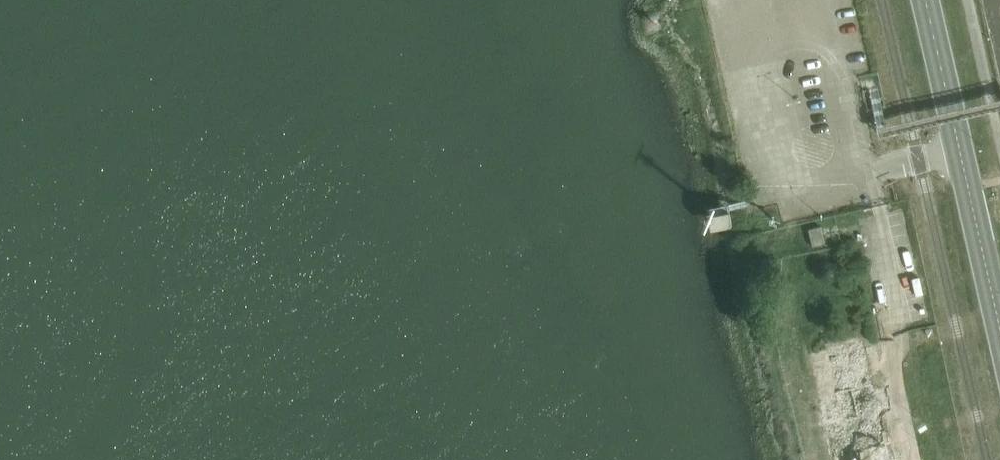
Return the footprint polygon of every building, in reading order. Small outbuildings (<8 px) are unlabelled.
[(732,226),(730,211),(709,215),(711,230),(732,226)] [(821,227),(809,230),(813,247),(825,244),(821,227)] [(884,431),(879,412),(891,409),(886,388),(874,391),(863,341),(826,349),(838,399),(822,403),(827,425),(828,425),(828,423),(835,422),(844,459),(890,459),(884,431)]
